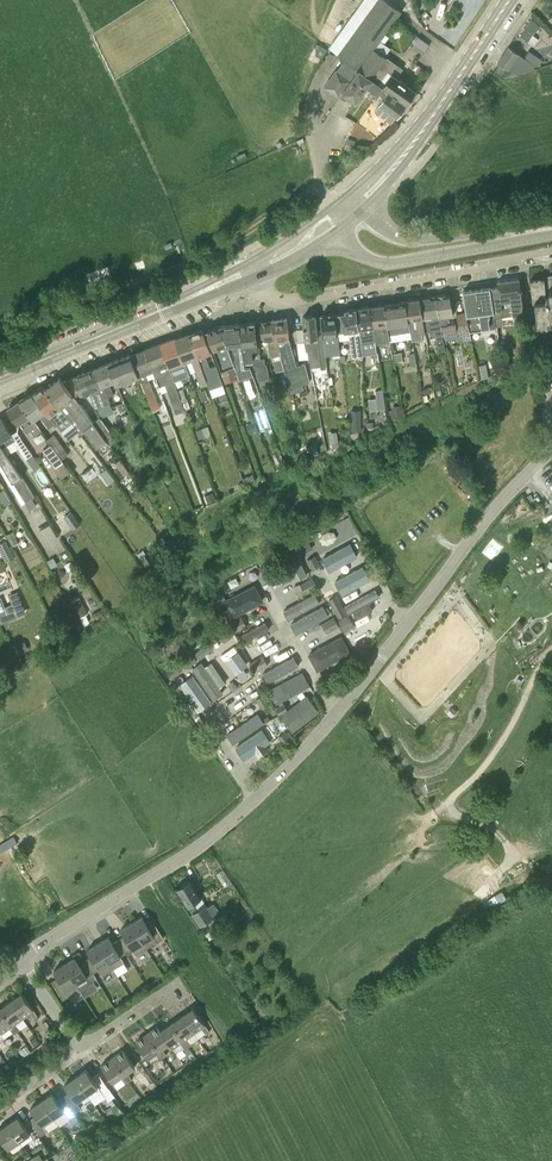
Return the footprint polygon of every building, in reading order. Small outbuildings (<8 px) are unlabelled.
[(416,90),(395,77),(403,67),(385,55),(391,47),(381,40),(402,10),(387,0),(376,0),(338,55),(344,59),(358,69),(359,70),(373,79),(383,86),(383,87),(407,102),(409,99),(410,99),(414,98),(417,95),(416,90)] [(533,35),(540,26),(532,20),(525,28),(524,28),(520,36),(528,41),(532,34),(533,35)] [(498,62),(500,64),(506,68),(509,70),(510,69),(518,75),(536,67),(544,61),(530,51),(525,57),(509,46),(498,62)] [(339,97),(342,93),(359,70),(358,69),(344,59),(337,70),(337,69),(325,86),(339,97)] [(500,76),(506,68),(500,64),(494,72),(500,76)] [(359,70),(342,93),(356,103),(367,87),(373,79),(359,70)] [(373,79),(367,87),(378,94),(380,92),(383,87),(383,86),(373,79)] [(402,109),(407,102),(383,87),(380,92),(385,96),(379,104),(397,116),(398,114),(401,115),(404,112),(402,109)] [(348,139),(344,150),(352,153),(356,143),(348,139)] [(537,321),(541,321),(541,319),(550,318),(550,320),(551,320),(551,313),(551,277),(551,278),(544,279),(544,278),(543,276),(533,277),(533,279),(530,280),(532,301),(534,301),(537,321)] [(490,287),(489,287),(493,311),(494,311),(495,317),(522,313),(521,292),(519,279),(497,282),(498,286),(490,287)] [(489,287),(477,289),(483,328),(490,327),(488,315),(489,315),(489,312),(493,311),(489,287)] [(483,328),(477,289),(463,291),(466,313),(470,330),(483,328)] [(446,316),(453,315),(449,293),(435,296),(444,341),(457,339),(455,323),(447,325),(446,316)] [(445,348),(444,341),(435,296),(419,298),(425,330),(435,329),(438,349),(445,348)] [(425,330),(419,298),(405,301),(407,321),(409,326),(409,331),(411,331),(412,341),(423,340),(421,331),(425,330)] [(386,323),(387,325),(388,325),(389,334),(409,331),(409,326),(407,321),(405,301),(384,304),(386,323)] [(384,304),(382,305),(381,304),(379,304),(377,305),(375,306),(375,305),(370,306),(375,342),(376,344),(390,342),(387,325),(386,323),(384,304)] [(370,306),(369,306),(369,305),(361,306),(362,307),(356,308),(364,355),(377,353),(376,344),(375,342),(370,306)] [(352,357),(364,355),(356,308),(345,309),(346,312),(335,314),(338,334),(348,332),(352,357)] [(338,334),(335,314),(335,311),(326,312),(326,314),(321,315),(321,318),(326,356),(340,354),(337,334),(338,334)] [(462,341),(471,339),(470,330),(466,313),(457,315),(462,341)] [(321,318),(316,318),(316,315),(303,317),(304,329),(306,342),(305,342),(306,351),(307,350),(308,360),(309,360),(310,367),(321,366),(321,369),(326,368),(326,365),(327,365),(326,356),(321,318)] [(296,361),(292,346),(289,338),(287,318),(272,319),(275,341),(278,341),(282,354),(285,364),(296,361)] [(273,356),(280,355),(282,354),(278,341),(275,341),(272,319),(258,321),(261,340),(270,338),(273,356)] [(258,348),(255,322),(240,323),(243,351),(244,361),(252,360),(254,369),(256,368),(258,380),(269,377),(266,364),(265,364),(265,359),(262,359),(255,355),(254,349),(258,348)] [(243,351),(240,323),(220,326),(236,365),(238,370),(245,367),(244,361),(243,351)] [(206,331),(221,370),(236,365),(220,326),(206,331)] [(212,351),(204,331),(203,328),(190,333),(199,355),(200,358),(203,367),(208,380),(207,381),(210,389),(223,384),(216,365),(210,367),(207,358),(204,357),(204,355),(205,354),(212,351)] [(298,343),(305,342),(306,342),(304,329),(297,330),(298,343)] [(199,355),(190,333),(177,337),(190,374),(196,372),(200,383),(207,381),(208,380),(203,367),(200,358),(199,355)] [(190,374),(177,337),(160,343),(172,373),(175,381),(190,375),(189,374),(190,374)] [(156,379),(160,377),(162,383),(165,382),(174,379),(172,373),(160,343),(144,349),(153,370),(153,371),(156,379)] [(160,409),(146,373),(153,370),(144,349),(130,354),(140,376),(149,402),(150,401),(154,411),(160,409)] [(118,385),(140,376),(130,354),(109,362),(115,377),(117,381),(118,385)] [(274,360),(273,361),(276,371),(284,369),(281,358),(274,360)] [(296,361),(285,364),(290,382),(289,383),(292,392),(304,388),(302,384),(310,382),(305,363),(297,365),(296,361)] [(109,402),(110,404),(111,403),(108,397),(114,395),(109,383),(115,381),(117,385),(118,385),(117,381),(115,377),(109,362),(93,368),(99,384),(102,383),(106,393),(109,402)] [(486,363),(479,365),(480,374),(488,373),(486,363)] [(93,368),(74,376),(81,394),(85,393),(86,395),(90,393),(96,409),(110,404),(109,402),(106,393),(102,383),(99,384),(93,368)] [(107,440),(106,438),(94,422),(74,396),(60,376),(46,387),(73,421),(72,422),(79,432),(84,429),(97,447),(107,440)] [(165,382),(172,402),(181,399),(178,391),(174,379),(165,382)] [(67,426),(72,422),(73,421),(46,387),(43,384),(34,392),(47,409),(63,430),(68,426),(67,426)] [(181,399),(182,402),(187,400),(183,389),(178,391),(181,399)] [(377,398),(369,399),(370,411),(386,408),(383,389),(375,391),(377,398)] [(47,409),(34,392),(32,393),(19,400),(34,420),(40,416),(49,429),(56,423),(62,431),(63,430),(47,409)] [(7,408),(19,424),(20,423),(27,434),(31,431),(35,436),(42,431),(34,420),(19,400),(14,404),(12,403),(9,405),(9,407),(7,408)] [(145,415),(153,412),(154,411),(150,401),(149,402),(141,405),(145,415)] [(392,414),(402,413),(401,403),(390,404),(392,414)] [(351,410),(351,431),(360,431),(360,410),(351,410)] [(9,454),(18,449),(25,460),(27,459),(35,471),(41,467),(17,431),(12,434),(2,417),(0,418),(0,440),(9,454)] [(94,422),(106,438),(112,434),(112,433),(100,417),(94,422)] [(47,439),(51,444),(62,459),(68,454),(54,434),(47,439)] [(1,464),(26,502),(25,503),(29,509),(35,505),(32,499),(35,497),(8,455),(9,454),(0,440),(0,464),(1,464)] [(64,462),(51,445),(44,450),(56,467),(64,462)] [(129,471),(118,456),(113,460),(124,474),(129,471)] [(100,473),(109,484),(114,480),(106,468),(100,473)] [(0,491),(0,496),(5,505),(11,502),(4,489),(0,491)] [(64,517),(73,530),(80,524),(72,512),(64,517)] [(333,524),(342,542),(359,533),(350,515),(333,524)] [(19,542),(13,532),(7,535),(12,546),(19,542)] [(295,544),(301,555),(313,548),(307,537),(295,544)] [(350,543),(321,558),(328,571),(357,556),(350,543)] [(146,563),(150,561),(144,553),(141,556),(146,563)] [(313,569),(320,565),(315,556),(308,559),(313,569)] [(362,568),(335,582),(343,596),(369,582),(362,568)] [(269,584),(272,591),(295,580),(291,573),(269,584)] [(313,578),(306,581),(311,590),(318,587),(313,578)] [(301,585),(305,593),(311,590),(306,581),(301,585)] [(227,601),(236,617),(263,601),(253,585),(227,601)] [(376,590),(345,607),(350,616),(381,599),(376,590)] [(288,621),(318,604),(313,595),(283,613),(288,621)] [(329,599),(334,608),(341,604),(336,595),(329,599)] [(81,616),(88,612),(80,597),(72,601),(81,616)] [(346,613),(341,604),(334,608),(339,617),(346,613)] [(328,616),(323,606),(290,623),(296,634),(328,616)] [(0,616),(0,618),(2,623),(18,617),(15,610),(0,616)] [(259,615),(248,620),(251,625),(261,620),(259,615)] [(242,616),(235,620),(240,629),(246,625),(242,616)] [(334,617),(328,620),(333,629),(339,626),(334,617)] [(229,623),(229,624),(230,625),(234,632),(240,629),(235,620),(229,623)] [(267,620),(240,636),(244,643),(271,627),(267,620)] [(324,629),(326,633),(333,629),(328,620),(322,624),(324,629)] [(233,635),(229,629),(220,635),(224,642),(233,635)] [(341,658),(332,643),(309,655),(317,670),(341,658)] [(197,660),(193,654),(184,660),(188,666),(197,660)] [(263,656),(257,659),(261,668),(268,664),(263,656)] [(298,665),(293,657),(262,673),(267,682),(298,665)] [(214,663),(225,678),(232,674),(228,668),(226,665),(223,660),(222,658),(214,663)] [(347,670),(355,665),(352,658),(343,663),(347,670)] [(250,663),(255,671),(261,668),(257,659),(250,663)] [(193,669),(214,699),(223,693),(202,662),(193,669)] [(181,671),(176,665),(167,671),(172,678),(181,671)] [(180,682),(202,712),(212,704),(190,675),(180,682)] [(303,689),(298,681),(288,687),(293,695),(303,689)] [(289,690),(282,695),(285,700),(293,695),(289,690)] [(269,704),(263,694),(257,698),(262,708),(269,704)] [(318,711),(307,696),(281,716),(292,731),(318,711)] [(275,708),(279,715),(288,710),(284,703),(275,708)] [(457,711),(453,708),(447,713),(451,717),(457,711)] [(227,734),(234,744),(265,722),(258,712),(227,734)] [(262,732),(236,749),(246,764),(272,746),(262,732)] [(291,741),(285,732),(279,736),(285,745),(291,741)] [(184,884),(178,888),(200,926),(214,918),(191,880),(189,881),(187,880),(183,882),(184,884)] [(142,916),(131,923),(147,948),(164,937),(152,919),(146,922),(142,916)] [(119,939),(123,946),(127,952),(132,948),(136,954),(147,948),(131,923),(121,929),(125,936),(119,939)] [(127,952),(123,946),(119,939),(113,943),(109,936),(98,943),(114,968),(124,962),(121,956),(127,952)] [(99,969),(103,975),(114,968),(98,943),(87,950),(91,956),(85,960),(93,973),(99,969)] [(97,979),(93,973),(85,960),(79,963),(75,957),(64,964),(81,989),(97,979)] [(63,999),(81,989),(64,964),(54,970),(58,977),(52,980),(63,999)] [(11,1000),(23,1017),(30,1012),(35,1019),(39,1016),(22,993),(11,1000)] [(1,1008),(17,1031),(20,1029),(15,1023),(23,1017),(11,1000),(1,1008)] [(0,1008),(0,1031),(1,1032),(9,1027),(14,1034),(17,1031),(1,1008),(0,1008)] [(210,1032),(193,1008),(183,1015),(194,1032),(201,1027),(206,1034),(210,1032)] [(187,1037),(194,1032),(183,1015),(172,1023),(188,1047),(191,1044),(187,1037)] [(161,1030),(170,1042),(169,1043),(172,1047),(180,1042),(185,1049),(188,1047),(172,1023),(161,1030)] [(147,1033),(164,1057),(167,1054),(162,1048),(169,1043),(170,1042),(161,1030),(158,1025),(147,1033)] [(147,1033),(136,1040),(148,1057),(156,1052),(160,1059),(164,1057),(147,1033)] [(112,1057),(129,1081),(132,1079),(127,1072),(135,1066),(123,1049),(112,1057)] [(126,1083),(129,1081),(112,1057),(101,1064),(113,1081),(121,1076),(126,1083)] [(75,1076),(87,1094),(98,1086),(108,1101),(115,1097),(109,1088),(99,1074),(93,1078),(86,1069),(75,1076)] [(77,1101),(87,1094),(75,1076),(65,1084),(71,1093),(65,1098),(75,1112),(81,1108),(77,1101)] [(75,1112),(65,1098),(59,1102),(52,1092),(41,1100),(53,1117),(64,1110),(69,1116),(75,1112)] [(37,1117),(31,1121),(41,1135),(47,1131),(42,1124),(53,1117),(41,1100),(30,1107),(37,1117)] [(18,1116),(7,1123),(19,1141),(30,1133),(35,1140),(41,1135),(31,1121),(25,1125),(18,1116)] [(8,1148),(19,1141),(7,1123),(0,1128),(0,1136),(8,1148)]
